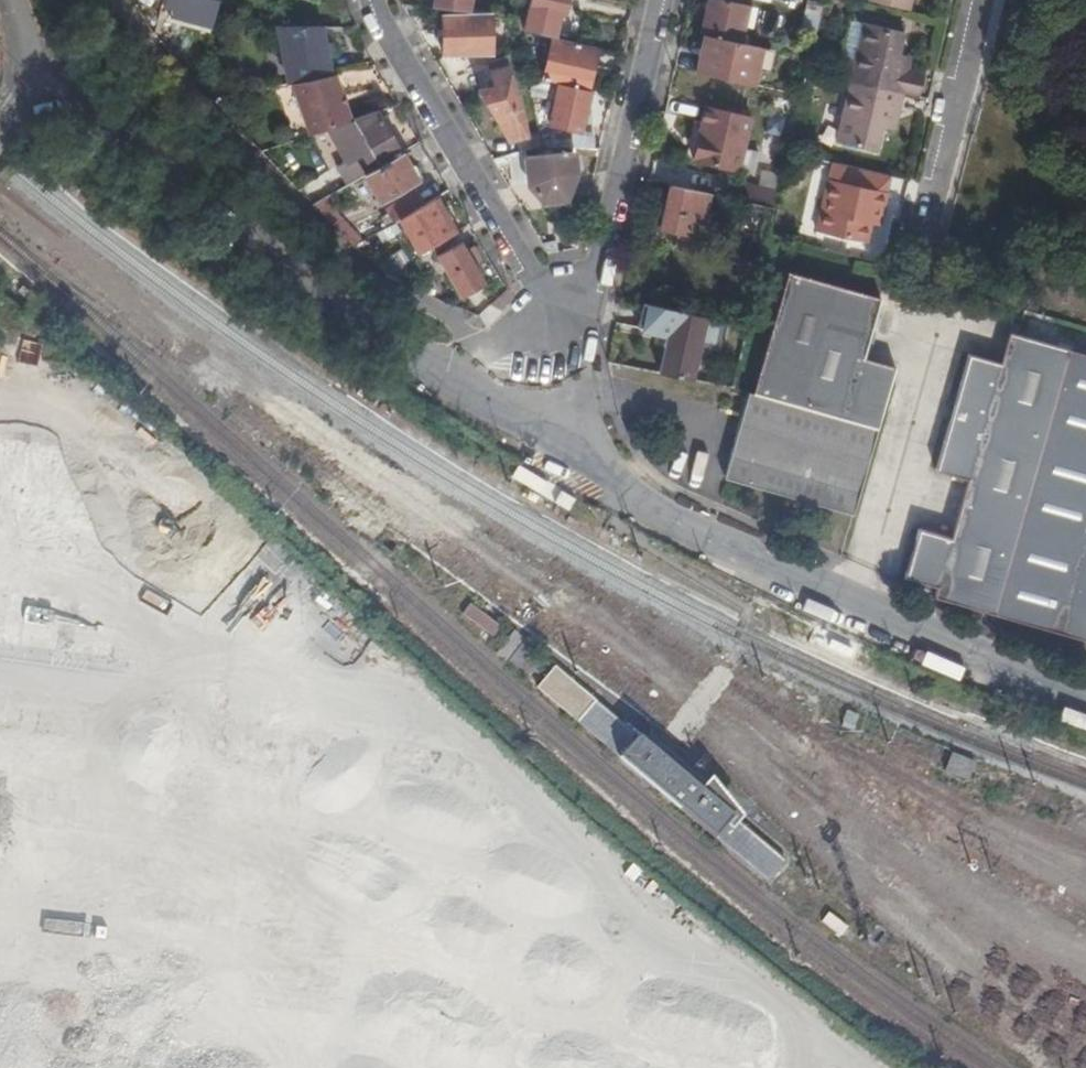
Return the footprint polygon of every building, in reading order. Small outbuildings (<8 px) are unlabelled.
[(431,7),(466,11),(468,0),(433,0),(431,7)] [(522,30),(551,37),(553,38),(559,14),(562,15),(565,0),(529,0),(522,30)] [(748,5),(725,0),(708,0),(700,34),(702,35),(738,44),(748,5)] [(909,10),(911,0),(868,0),(868,1),(909,10)] [(441,14),(441,55),(487,54),(487,14),(441,14)] [(901,94),(919,98),(923,82),(918,81),(920,74),(906,71),(896,68),(898,56),(903,32),(895,30),(897,24),(864,17),(863,23),(852,74),(850,82),(901,94)] [(838,71),(852,74),(863,23),(849,21),(838,71)] [(287,84),(289,84),(330,75),(325,52),(320,27),(275,26),(287,84)] [(320,27),(325,52),(331,51),(326,28),(320,27)] [(751,86),(760,48),(738,44),(702,35),(694,72),(751,86)] [(586,90),(596,47),(553,38),(551,37),(541,80),(556,83),(586,90)] [(896,68),(906,71),(909,58),(898,56),(896,68)] [(477,90),(484,103),(516,96),(515,93),(512,94),(504,59),(485,64),(489,78),(482,79),(484,88),(477,90)] [(809,60),(806,72),(819,75),(822,64),(809,60)] [(482,79),(489,78),(485,64),(479,65),(482,79)] [(289,84),(307,135),(327,128),(349,120),(335,74),(330,75),(289,84)] [(526,76),(529,93),(535,122),(547,125),(556,83),(541,80),(526,76)] [(896,116),(901,94),(850,82),(836,141),(877,150),(882,127),(885,114),(896,116)] [(578,132),(588,90),(586,90),(556,83),(547,125),(578,132)] [(516,96),(484,103),(504,139),(524,134),(516,96)] [(693,151),(739,161),(749,117),(704,107),(693,151)] [(346,184),(350,182),(364,174),(399,153),(375,111),(351,119),(349,120),(327,128),(345,161),(335,166),(346,184)] [(893,130),(896,116),(885,114),(882,127),(893,130)] [(540,148),(592,149),(592,132),(578,132),(537,132),(540,148)] [(523,151),(507,154),(509,178),(525,176),(523,156),(523,151)] [(523,156),(525,176),(540,199),(565,198),(573,173),(571,151),(523,156)] [(737,171),(739,161),(693,151),(691,160),(737,171)] [(399,153),(364,174),(380,200),(415,179),(399,153)] [(809,175),(813,163),(791,157),(788,169),(809,175)] [(882,210),(890,174),(831,160),(815,231),(866,243),(870,224),(875,208),(882,210)] [(743,180),(739,194),(771,203),(775,189),(743,180)] [(694,252),(708,195),(668,186),(658,230),(681,235),(677,248),(694,252)] [(439,211),(454,203),(447,191),(390,225),(396,235),(420,221),(422,224),(411,231),(422,251),(453,234),(439,211)] [(311,206),(353,249),(366,240),(325,197),(311,206)] [(879,226),(882,210),(875,208),(870,224),(879,226)] [(381,243),(396,235),(390,225),(376,234),(381,243)] [(459,245),(438,258),(460,297),(481,284),(459,245)] [(788,271),(752,392),(876,428),(895,367),(864,358),(881,298),(788,271)] [(704,318),(641,304),(636,328),(664,334),(662,344),(664,345),(659,370),(658,372),(690,379),(690,377),(704,318)] [(996,614),(1072,350),(1019,336),(1021,326),(1013,323),(1001,363),(970,354),(936,470),(967,479),(950,537),(919,528),(905,578),(936,587),(934,597),(951,601),(996,614)] [(1072,350),(996,614),(1085,640),(1085,354),(1072,350)] [(752,392),(750,392),(749,391),(724,477),(853,514),(876,428),(752,392)] [(106,654),(107,646),(124,648),(126,623),(115,622),(135,450),(0,434),(0,642),(106,654)] [(460,613),(488,636),(497,624),(469,602),(460,613)] [(494,651),(516,667),(532,645),(510,629),(494,651)] [(574,717),(589,697),(550,666),(534,686),(574,717)] [(695,781),(690,786),(594,697),(574,718),(705,841),(731,814),(695,781)] [(790,1060),(469,1024),(496,790),(372,776),(372,777),(0,736),(0,1067),(789,1067),(790,1060)] [(944,770),(967,779),(972,766),(948,758),(944,770)] [(743,860),(754,869),(768,851),(757,842),(743,860)]
